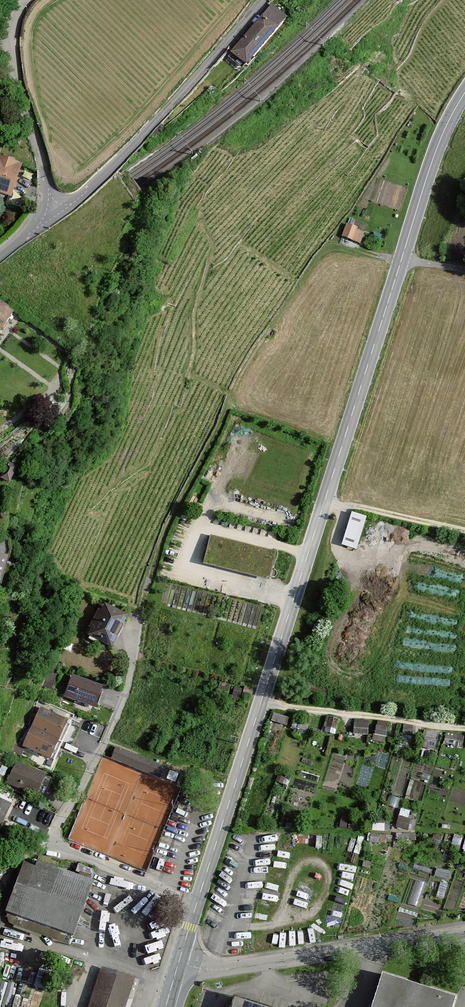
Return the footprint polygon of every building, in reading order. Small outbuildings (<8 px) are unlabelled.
[(230,53),(248,69),(289,22),(271,6),(230,53)] [(0,162),(0,198),(14,201),(18,189),(23,168),(0,162)] [(360,230),(347,225),(342,238),(355,243),(360,230)] [(19,318),(0,303),(0,342),(19,318)] [(0,479),(9,484),(17,469),(8,464),(0,479)] [(370,517),(354,512),(343,547),(359,551),(370,517)] [(4,585),(7,573),(8,569),(6,568),(8,558),(0,556),(0,584),(4,585)] [(91,631),(88,637),(111,650),(128,619),(103,606),(100,612),(98,611),(88,629),(91,631)] [(100,688),(74,679),(68,698),(97,709),(104,690),(100,688)] [(41,709),(32,729),(60,741),(68,722),(41,709)] [(23,748),(51,760),(60,741),(32,729),(23,748)] [(166,768),(117,748),(112,759),(161,779),(166,768)] [(16,763),(6,785),(36,799),(46,777),(16,763)] [(12,806),(0,800),(0,830),(12,806)] [(402,812),(398,823),(414,828),(418,817),(402,812)] [(73,934),(93,880),(37,860),(36,864),(24,860),(15,883),(5,910),(73,934)] [(88,1006),(126,1006),(135,977),(101,966),(88,1006)] [(371,1006),(454,1006),(456,999),(381,975),(371,1006)]
